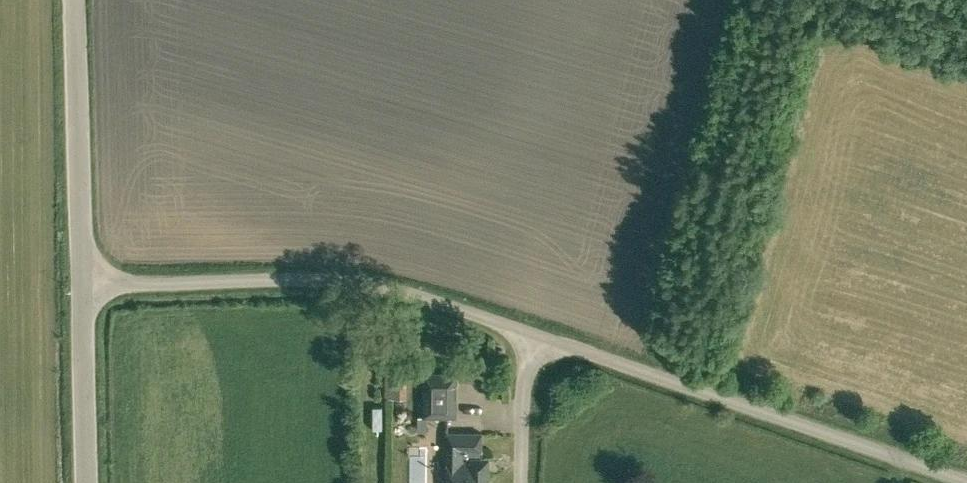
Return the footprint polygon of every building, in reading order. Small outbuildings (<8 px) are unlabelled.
[(449,416),(457,417),(458,371),(423,371),(423,397),(423,416),(449,416)] [(384,376),(384,398),(406,397),(406,376),(384,376)] [(489,457),(481,457),(481,433),(448,432),(447,482),(489,482),(489,457)] [(437,448),(419,448),(419,482),(436,482),(437,448)]
